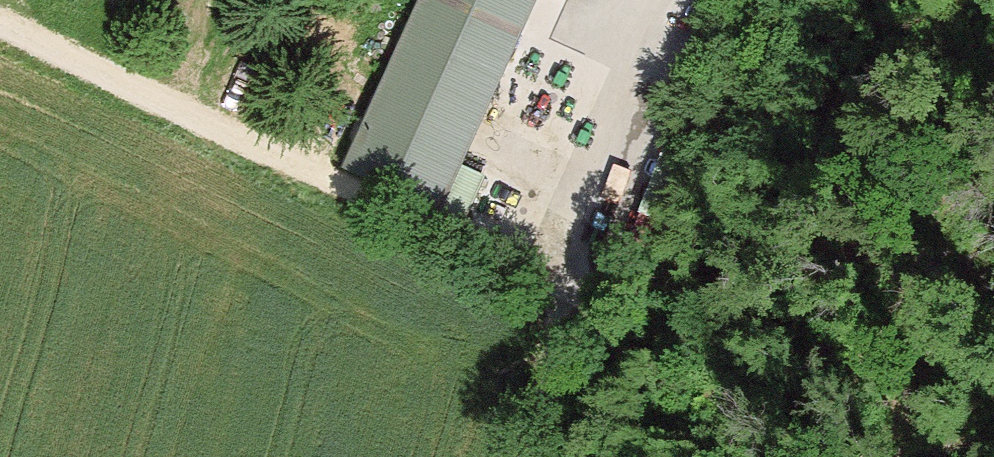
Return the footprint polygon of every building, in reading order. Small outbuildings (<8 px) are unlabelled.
[(533,0),(421,0),(345,167),(462,221),(482,176),(458,165),(533,0)]
